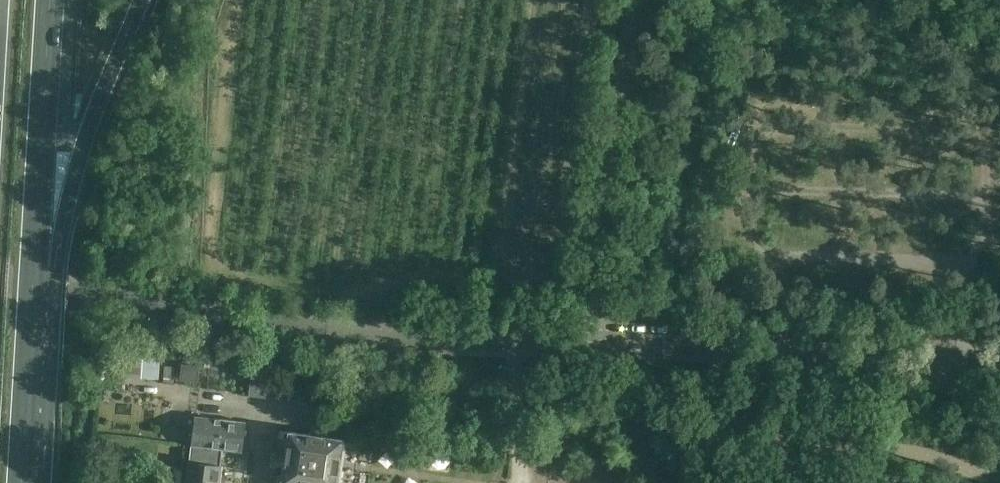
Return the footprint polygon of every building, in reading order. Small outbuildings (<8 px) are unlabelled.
[(123,378),(159,379),(160,352),(125,351),(123,378)] [(252,364),(249,396),(268,398),(271,366),(252,364)] [(181,379),(196,380),(198,366),(183,365),(181,379)] [(188,482),(219,482),(223,449),(243,452),(245,435),(246,435),(247,431),(245,431),(246,422),(196,416),(188,482)] [(295,482),(336,482),(342,439),(290,431),(282,481),(295,482)] [(426,447),(428,459),(446,457),(444,444),(426,447)] [(445,482),(460,482),(463,477),(450,470),(444,482),(445,482)]
